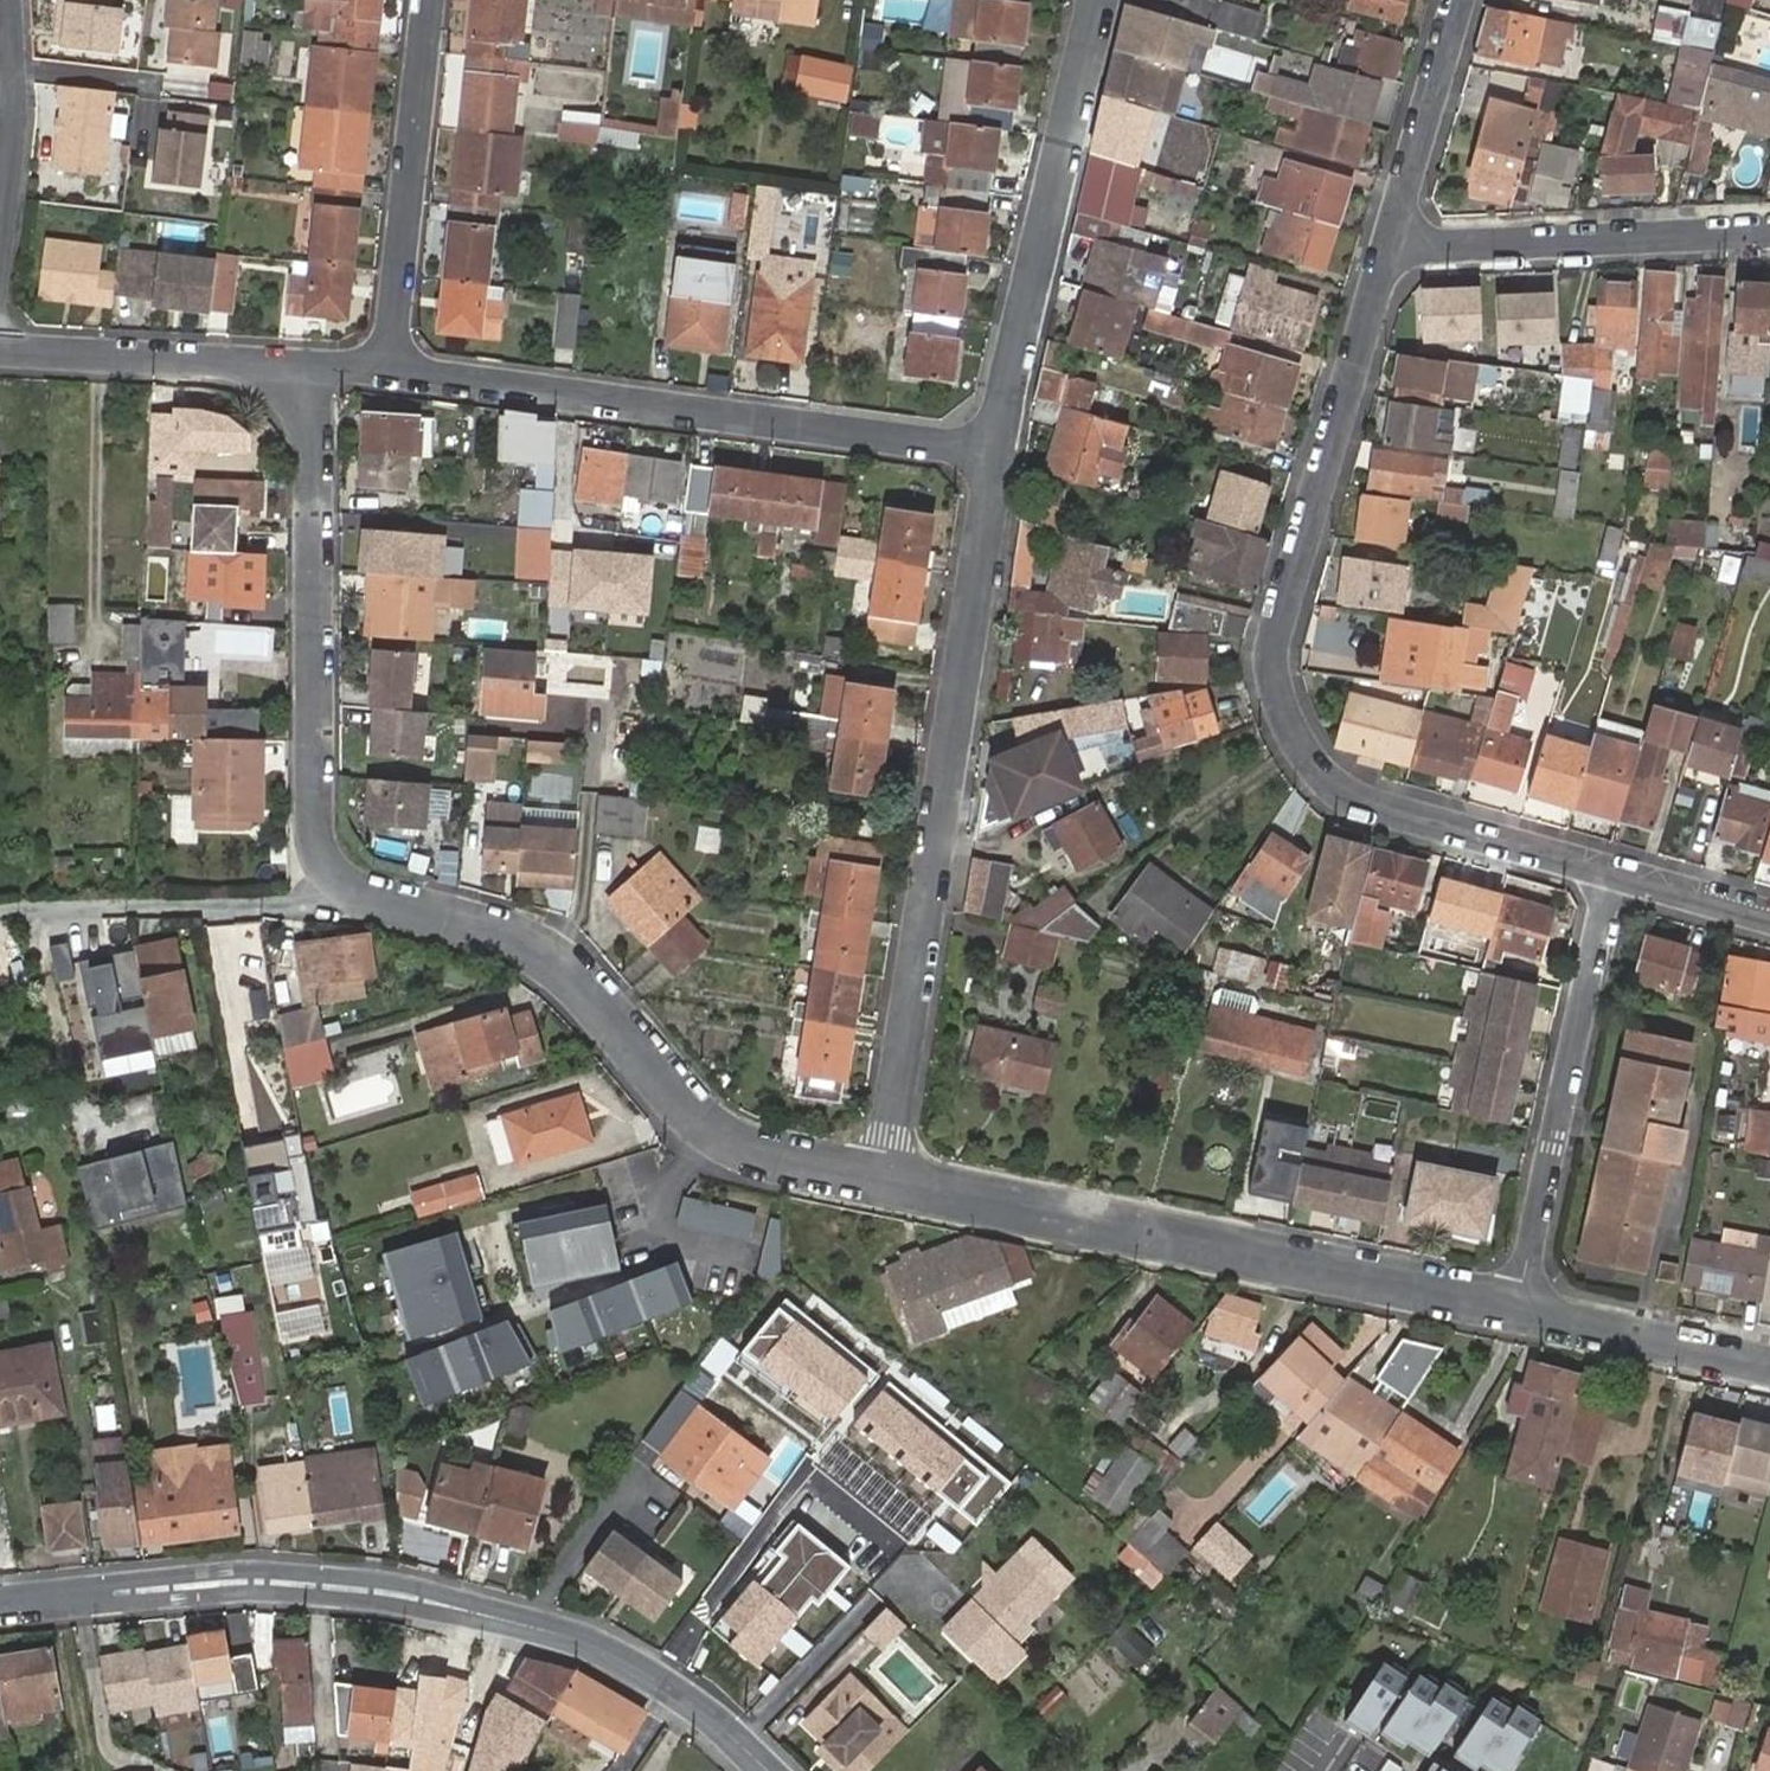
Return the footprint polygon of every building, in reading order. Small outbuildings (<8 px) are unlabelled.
[(62,49),(116,57),(120,15),(106,13),(108,0),(58,0),(57,10),(68,12),(62,49)] [(164,31),(172,32),(168,67),(215,72),(218,36),(212,35),(215,0),(168,0),(164,31)] [(376,40),(381,0),(331,0),(329,17),(322,16),(319,34),(333,35),(376,40)] [(469,58),(512,63),(514,46),(519,47),(524,0),(476,0),(469,58)] [(613,3),(696,13),(698,0),(614,0),(613,3)] [(777,24),(778,23),(781,0),(709,0),(732,3),(731,18),(777,24)] [(778,23),(815,28),(819,0),(781,0),(778,23)] [(1020,73),(1030,10),(974,0),(968,0),(960,38),(977,41),(976,47),(973,65),(1020,73)] [(1127,7),(1156,15),(1200,26),(1257,44),(1264,19),(1218,7),(1220,0),(1129,0),(1127,7)] [(1351,8),(1400,22),(1407,0),(1353,0),(1351,8)] [(1727,5),(1751,12),(1754,0),(1728,0),(1727,5)] [(1127,7),(1115,53),(1145,61),(1188,72),(1200,26),(1156,15),(1127,7)] [(1532,70),(1534,61),(1557,66),(1563,40),(1569,42),(1573,27),(1485,7),(1474,57),(1532,70)] [(52,48),(62,49),(68,12),(57,10),(52,48)] [(1658,11),(1651,44),(1682,50),(1689,17),(1658,11)] [(262,28),(246,26),(245,35),(262,37),(262,28)] [(886,31),(860,26),(857,45),(882,50),(886,31)] [(635,29),(633,55),(658,57),(660,31),(635,29)] [(1402,42),(1356,29),(1351,46),(1346,66),(1391,79),(1402,42)] [(319,34),(317,50),(332,52),(333,35),(319,34)] [(262,37),(245,35),(240,74),(265,77),(269,44),(261,44),(262,37)] [(313,110),(368,116),(376,40),(333,35),(332,52),(317,50),(315,50),(311,75),(318,76),(313,110)] [(973,65),(976,47),(961,44),(958,62),(973,65)] [(1351,46),(1346,44),(1340,65),(1346,66),(1351,46)] [(534,48),(519,47),(514,46),(512,63),(532,65),(534,48)] [(1682,50),(1670,107),(1700,113),(1711,70),(1714,57),(1682,50)] [(1115,53),(1104,99),(1139,108),(1176,118),(1188,72),(1145,61),(1115,53)] [(512,63),(469,58),(461,131),(510,138),(517,81),(510,79),(512,63)] [(796,93),(804,62),(790,59),(783,90),(796,93)] [(850,73),(804,62),(796,93),(843,104),(850,73)] [(1009,136),(1020,73),(973,65),(958,62),(945,127),(952,128),(999,135),(1009,136)] [(532,65),(512,63),(510,79),(517,81),(531,82),(532,65)] [(1273,100),(1366,127),(1379,84),(1315,67),(1313,76),(1292,70),(1290,82),(1276,77),(1271,99),(1273,100)] [(1711,70),(1700,113),(1697,129),(1699,129),(1688,175),(1705,179),(1714,141),(1710,140),(1715,118),(1718,107),(1769,121),(1769,85),(1711,70)] [(1546,82),(1523,77),(1515,103),(1538,110),(1546,82)] [(212,81),(209,97),(232,101),(234,85),(212,81)] [(115,95),(61,88),(59,109),(63,110),(61,121),(65,126),(63,134),(59,137),(56,174),(106,179),(113,120),(115,95)] [(685,93),(675,91),(674,100),(664,99),(660,128),(658,139),(679,142),(685,93)] [(133,97),(115,95),(113,120),(130,122),(133,97)] [(1104,99),(1090,155),(1126,165),(1130,150),(1116,147),(1123,120),(1147,127),(1150,113),(1139,108),(1104,99)] [(1354,166),(1366,127),(1273,100),(1270,113),(1300,122),(1293,149),(1354,166)] [(1670,107),(1662,105),(1660,112),(1615,102),(1603,142),(1629,143),(1633,128),(1656,133),(1682,139),(1694,142),(1697,129),(1700,113),(1670,107)] [(1530,138),(1536,119),(1491,106),(1489,105),(1478,144),(1484,146),(1479,162),(1473,161),(1467,181),(1515,193),(1530,138)] [(1718,107),(1715,118),(1769,133),(1769,121),(1718,107)] [(316,191),(359,196),(368,116),(313,110),(309,143),(304,143),(302,170),(318,172),(316,191)] [(156,130),(154,148),(160,148),(159,157),(153,157),(150,185),(197,191),(206,117),(167,113),(165,112),(163,131),(156,130)] [(563,114),(559,143),(598,148),(600,131),(601,117),(563,114)] [(876,120),(850,116),(847,136),(874,140),(876,120)] [(601,120),(600,131),(637,136),(658,139),(660,128),(601,120)] [(942,191),(989,197),(999,135),(952,128),(945,127),(928,125),(924,154),(947,158),(942,191)] [(1297,132),(1281,127),(1277,141),(1293,146),(1297,132)] [(510,138),(461,131),(452,208),(494,213),(497,196),(514,197),(518,172),(514,171),(518,138),(510,138)] [(637,136),(600,131),(598,148),(637,154),(637,136)] [(1515,193),(1513,200),(1534,206),(1535,200),(1562,207),(1577,152),(1530,138),(1515,193)] [(1629,143),(1603,142),(1600,153),(1603,194),(1651,192),(1649,161),(1629,160),(1629,153),(1629,143)] [(1484,146),(1478,144),(1473,161),(1479,162),(1484,146)] [(1124,231),(1141,170),(1126,165),(1090,155),(1077,218),(1109,227),(1119,230),(1124,231)] [(1262,181),(1256,204),(1333,227),(1346,182),(1282,163),(1276,185),(1262,181)] [(840,178),(840,195),(876,200),(878,183),(840,178)] [(966,258),(978,260),(989,197),(942,191),(927,189),(917,252),(931,254),(966,258)] [(311,266),(351,270),(359,196),(316,191),(313,210),(318,211),(311,266)] [(494,213),(452,208),(444,283),(484,288),(491,234),(492,231),(494,213)] [(818,214),(817,242),(832,242),(833,215),(818,214)] [(1275,244),(1271,258),(1319,272),(1332,229),(1275,214),(1265,240),(1275,244)] [(1105,244),(1109,227),(1077,218),(1072,237),(1095,242),(1105,244)] [(590,224),(568,222),(565,249),(587,252),(590,224)] [(1119,230),(1109,227),(1105,244),(1114,246),(1119,230)] [(1260,254),(1271,258),(1275,244),(1265,240),(1260,254)] [(1105,244),(1095,242),(1084,291),(1085,291),(1153,307),(1164,258),(1138,252),(1137,257),(1120,253),(1121,248),(1114,246),(1105,244)] [(77,306),(111,310),(113,296),(115,274),(100,272),(103,251),(45,243),(35,301),(63,304),(65,298),(77,299),(77,306)] [(681,248),(666,347),(696,351),(696,349),(718,352),(719,343),(721,343),(731,267),(698,263),(701,250),(681,248)] [(698,263),(731,267),(733,253),(701,250),(698,263)] [(910,316),(956,322),(966,258),(931,254),(902,251),(900,270),(907,271),(917,273),(910,316)] [(834,252),(832,273),(852,274),(854,253),(834,252)] [(115,274),(113,296),(129,298),(136,255),(118,253),(115,274)] [(215,263),(210,308),(231,311),(238,257),(216,254),(215,263)] [(182,310),(209,313),(210,308),(215,263),(136,255),(129,298),(150,300),(149,308),(171,309),(171,304),(182,305),(182,310)] [(761,258),(757,278),(811,286),(813,266),(761,258)] [(348,296),(351,270),(311,266),(280,261),(273,312),(342,319),(344,298),(348,296)] [(1283,276),(1251,267),(1246,283),(1278,292),(1283,276)] [(900,315),(910,316),(917,273),(907,271),(900,315)] [(1671,343),(1673,313),(1670,312),(1672,278),(1647,276),(1641,380),(1659,382),(1662,343),(1671,343)] [(1246,283),(1228,277),(1215,323),(1300,348),(1315,302),(1278,292),(1246,283)] [(775,349),(802,352),(811,286),(757,278),(747,357),(774,360),(775,349)] [(1697,332),(1691,410),(1713,412),(1723,282),(1701,280),(1700,301),(1688,300),(1686,331),(1697,332)] [(484,288),(444,283),(441,311),(448,313),(444,332),(496,338),(500,306),(482,304),(484,288)] [(1637,284),(1597,284),(1591,352),(1589,371),(1593,371),(1591,390),(1587,389),(1584,424),(1606,427),(1612,361),(1606,360),(1607,349),(1634,349),(1637,284)] [(1737,285),(1731,372),(1767,375),(1769,331),(1769,287),(1737,285)] [(502,290),(484,288),(482,304),(500,306),(502,290)] [(1472,288),(1416,289),(1417,339),(1473,337),(1472,288)] [(1085,291),(1070,351),(1115,364),(1132,305),(1085,291)] [(1544,295),(1492,297),(1494,344),(1546,341),(1544,295)] [(553,344),(577,347),(583,299),(559,297),(553,344)] [(1206,327),(1149,310),(1142,330),(1200,346),(1206,327)] [(1676,383),(1682,313),(1673,313),(1671,343),(1662,343),(1659,382),(1676,383)] [(944,388),(956,322),(910,316),(898,380),(944,388)] [(1226,345),(1230,332),(1206,325),(1201,346),(1214,350),(1215,347),(1225,350),(1226,345)] [(1679,409),(1691,410),(1697,332),(1686,331),(1679,409)] [(1035,393),(1033,402),(1060,410),(1069,412),(1074,392),(1057,387),(1059,378),(1066,350),(1046,344),(1035,393)] [(1283,409),(1297,367),(1226,345),(1225,350),(1219,368),(1228,370),(1221,391),(1226,392),(1283,409)] [(801,364),(802,352),(775,349),(774,360),(801,364)] [(1589,371),(1591,352),(1556,349),(1557,374),(1564,375),(1589,379),(1589,371)] [(1498,367),(1442,360),(1442,365),(1400,359),(1397,387),(1420,389),(1419,406),(1436,407),(1437,399),(1467,401),(1469,389),(1495,390),(1498,367)] [(1219,368),(1209,368),(1209,387),(1221,391),(1228,370),(1219,368)] [(1566,422),(1584,424),(1587,389),(1589,379),(1564,375),(1560,422),(1566,422)] [(1074,392),(1069,412),(1085,417),(1093,386),(1059,378),(1057,387),(1074,392)] [(1420,389),(1397,387),(1394,403),(1419,406),(1420,389)] [(1276,434),(1283,412),(1225,395),(1219,414),(1206,409),(1200,431),(1262,448),(1267,431),(1276,434)] [(1384,446),(1449,454),(1451,447),(1429,444),(1434,414),(1391,407),(1384,446)] [(173,417),(152,414),(147,482),(193,484),(193,452),(251,453),(248,432),(229,416),(204,410),(173,408),(173,417)] [(1060,410),(1042,477),(1049,479),(1077,487),(1090,490),(1096,474),(1119,480),(1126,458),(1123,458),(1130,430),(1085,417),(1069,412),(1060,410)] [(541,415),(528,414),(528,417),(508,414),(505,462),(539,464),(557,465),(559,431),(557,424),(540,421),(541,415)] [(1429,444),(1451,447),(1455,417),(1434,414),(1429,444)] [(411,417),(368,415),(365,453),(410,455),(430,457),(432,426),(430,426),(430,420),(411,418),(411,417)] [(432,426),(433,419),(411,417),(411,418),(430,420),(430,426),(432,426)] [(1579,428),(1565,427),(1564,440),(1561,464),(1575,466),(1579,428)] [(1267,431),(1262,448),(1271,450),(1276,434),(1267,431)] [(1430,458),(1360,449),(1354,467),(1370,469),(1368,486),(1425,494),(1430,458)] [(1646,486),(1668,489),(1671,453),(1648,451),(1646,486)] [(365,453),(363,487),(408,490),(410,455),(365,453)] [(622,499),(640,502),(673,507),(678,466),(585,454),(579,504),(621,509),(622,499)] [(557,465),(539,464),(537,491),(555,492),(557,465)] [(762,540),(771,477),(692,465),(685,515),(707,518),(746,524),(745,538),(762,540)] [(1556,517),(1575,520),(1580,471),(1562,469),(1556,517)] [(1222,473),(1209,520),(1257,533),(1270,486),(1222,473)] [(841,537),(848,487),(826,484),(771,477),(762,540),(759,558),(772,560),(775,541),(780,542),(783,529),(818,535),(841,537)] [(198,486),(194,552),(236,554),(239,511),(263,512),(264,490),(198,486)] [(1434,487),(1433,500),(1441,502),(1462,505),(1463,501),(1464,491),(1434,487)] [(1465,488),(1464,491),(1463,501),(1494,504),(1496,491),(1465,488)] [(537,491),(524,490),(522,529),(553,532),(555,492),(537,491)] [(1402,547),(1407,505),(1359,498),(1353,540),(1402,547)] [(1464,518),(1466,505),(1462,505),(1441,502),(1438,515),(1464,518)] [(867,547),(866,550),(864,563),(905,570),(907,552),(931,556),(938,519),(888,512),(881,549),(867,547)] [(707,518),(685,515),(682,540),(704,543),(707,518)] [(1257,594),(1271,540),(1197,520),(1192,535),(1197,537),(1191,558),(1211,563),(1206,579),(1257,594)] [(1069,538),(1032,527),(1020,524),(1006,613),(1017,614),(1056,619),(1068,620),(1068,607),(1068,600),(1023,595),(1032,542),(1066,550),(1067,543),(1069,538)] [(1615,570),(1622,542),(1627,526),(1611,524),(1599,565),(1615,570)] [(1663,546),(1673,546),(1699,549),(1705,549),(1707,525),(1665,524),(1663,546)] [(522,529),(519,529),(517,584),(550,587),(553,532),(522,529)] [(1440,535),(1437,555),(1462,559),(1466,532),(1455,531),(1454,537),(1440,535)] [(370,576),(435,581),(442,582),(446,538),(368,534),(364,576),(370,576)] [(682,540),(677,579),(699,582),(704,543),(682,540)] [(1106,552),(1067,543),(1066,550),(1054,591),(1071,596),(1068,600),(1068,607),(1089,613),(1094,593),(1117,598),(1122,577),(1100,572),(1106,552)] [(1656,545),(1651,559),(1667,563),(1673,546),(1663,546),(1656,545)] [(866,550),(840,546),(838,559),(864,563),(866,550)] [(905,570),(929,573),(931,556),(907,552),(905,570)] [(267,556),(187,554),(186,605),(265,608),(267,556)] [(615,557),(578,555),(574,609),(611,612),(615,557)] [(652,560),(615,557),(611,612),(648,614),(652,560)] [(1402,615),(1403,605),(1386,603),(1388,589),(1405,592),(1409,567),(1348,558),(1340,605),(1402,615)] [(838,559),(836,573),(862,577),(864,563),(838,559)] [(1623,609),(1632,611),(1647,562),(1638,559),(1623,609)] [(1667,563),(1651,559),(1643,587),(1656,592),(1667,563)] [(916,643),(929,573),(905,570),(864,563),(862,577),(861,580),(877,583),(868,636),(916,643)] [(1750,563),(1745,577),(1769,585),(1769,568),(1750,563)] [(1520,616),(1534,568),(1505,564),(1491,611),(1520,616)] [(822,570),(791,566),(789,580),(820,584),(822,570)] [(365,639),(374,640),(377,596),(369,595),(370,576),(364,576),(365,639)] [(374,640),(430,644),(430,642),(447,642),(449,623),(432,623),(435,581),(370,576),(369,595),(377,596),(374,640)] [(1386,603),(1403,605),(1405,592),(1388,589),(1386,603)] [(1252,613),(1178,596),(1170,631),(1244,640),(1252,613)] [(75,607),(49,607),(50,646),(75,647),(75,607)] [(1337,611),(1320,608),(1317,623),(1334,626),(1337,611)] [(1514,635),(1520,616),(1491,611),(1467,608),(1465,628),(1514,635)] [(1056,619),(1017,614),(1012,663),(1051,666),(1066,666),(1069,641),(1054,640),(1056,619)] [(1079,643),(1081,622),(1068,620),(1056,619),(1054,640),(1069,641),(1079,643)] [(178,622),(144,620),(144,631),(144,633),(142,739),(200,740),(205,740),(207,692),(175,691),(176,646),(178,622)] [(1394,622),(1390,657),(1405,659),(1408,624),(1394,622)] [(1405,659),(1390,657),(1388,679),(1457,687),(1463,630),(1408,624),(1405,659)] [(1687,664),(1698,629),(1680,624),(1670,659),(1687,664)] [(144,633),(144,631),(127,630),(125,677),(96,677),(96,684),(95,697),(65,697),(64,740),(142,739),(144,633)] [(267,655),(268,633),(213,630),(211,653),(267,655)] [(1159,680),(1205,683),(1206,639),(1161,637),(1159,680)] [(1600,668),(1613,673),(1618,655),(1607,651),(1600,668)] [(410,715),(415,656),(376,652),(371,711),(377,711),(410,715)] [(535,659),(487,655),(483,709),(475,708),(475,715),(530,719),(535,659)] [(1534,675),(1504,667),(1496,696),(1486,727),(1485,733),(1471,779),(1470,780),(1517,796),(1532,745),(1509,738),(1521,704),(1526,705),(1534,675)] [(822,682),(816,719),(839,723),(845,685),(822,682)] [(65,697),(95,697),(96,684),(70,683),(66,688),(65,697)] [(787,715),(784,730),(860,743),(863,725),(886,729),(892,692),(845,685),(839,723),(816,719),(787,715)] [(1206,694),(1144,712),(1152,739),(1134,745),(1139,763),(1170,753),(1168,749),(1219,734),(1206,694)] [(1486,727),(1496,696),(1472,694),(1468,724),(1486,727)] [(1351,696),(1337,747),(1408,766),(1421,713),(1351,696)] [(1127,727),(1122,701),(1004,720),(1020,753),(993,764),(979,831),(1078,791),(1076,786),(1092,781),(1082,755),(1066,761),(1057,738),(1062,736),(1062,739),(1127,727)] [(377,711),(373,758),(421,763),(425,716),(410,715),(377,711)] [(1457,775),(1471,779),(1485,733),(1426,718),(1414,768),(1456,779),(1457,775)] [(1687,752),(1694,726),(1674,720),(1671,731),(1650,726),(1620,823),(1652,832),(1666,785),(1659,783),(1669,747),(1687,752)] [(1687,752),(1683,764),(1731,777),(1743,733),(1696,720),(1694,726),(1687,752)] [(1747,729),(1759,732),(1762,724),(1750,721),(1747,729)] [(863,725),(860,743),(883,746),(886,729),(863,725)] [(1597,725),(1593,739),(1638,752),(1643,738),(1597,725)] [(1746,779),(1759,732),(1747,729),(1734,776),(1746,779)] [(860,743),(784,730),(781,747),(834,756),(828,792),(875,800),(881,764),(857,760),(860,743)] [(469,735),(465,778),(490,780),(492,752),(494,736),(469,735)] [(494,736),(492,752),(508,753),(510,737),(494,736)] [(1574,801),(1590,751),(1545,737),(1528,794),(1551,802),(1554,794),(1574,801)] [(1638,752),(1593,739),(1590,751),(1574,801),(1572,808),(1617,822),(1638,752)] [(205,740),(200,740),(198,816),(245,817),(258,818),(261,741),(205,740)] [(528,740),(526,761),(563,763),(564,742),(528,740)] [(857,760),(881,764),(883,746),(860,743),(857,760)] [(366,825),(424,830),(428,787),(370,782),(366,825)] [(1758,855),(1769,812),(1769,795),(1738,787),(1738,790),(1731,787),(1716,840),(1735,845),(1734,848),(1758,855)] [(643,840),(647,803),(600,797),(596,835),(643,840)] [(1100,804),(1046,832),(1056,851),(1067,845),(1081,871),(1123,848),(1100,804)] [(578,831),(579,813),(522,807),(520,827),(578,831)] [(521,812),(486,809),(480,874),(515,877),(520,834),(521,812)] [(245,817),(198,816),(198,829),(244,831),(245,817)] [(1762,861),(1769,864),(1769,832),(1762,861)] [(577,840),(520,834),(515,877),(515,883),(552,886),(552,893),(571,896),(577,840)] [(1232,891),(1277,921),(1283,902),(1310,860),(1273,835),(1252,867),(1249,865),(1232,891)] [(1372,850),(1327,838),(1307,916),(1351,928),(1372,850)] [(819,839),(806,910),(846,917),(869,921),(881,849),(819,839)] [(1375,852),(1350,943),(1371,948),(1378,950),(1389,905),(1416,911),(1427,865),(1375,852)] [(610,905),(649,948),(650,947),(682,918),(699,903),(660,860),(610,905)] [(973,862),(962,913),(999,922),(1008,869),(973,862)] [(1186,954),(1212,915),(1151,871),(1112,921),(1132,936),(1144,922),(1158,933),(1186,954)] [(1504,894),(1441,876),(1429,920),(1492,937),(1502,900),(1504,894)] [(1074,907),(1076,905),(1065,890),(1017,927),(1038,933),(1074,907)] [(1502,953),(1539,961),(1552,914),(1502,900),(1492,937),(1487,955),(1501,959),(1502,953)] [(1100,931),(1074,907),(1038,933),(1056,937),(1067,940),(1088,945),(1100,931)] [(846,917),(806,910),(804,927),(819,931),(813,968),(861,975),(867,939),(843,935),(846,917)] [(867,939),(869,921),(846,917),(843,935),(867,939)] [(682,918),(650,947),(662,961),(695,933),(682,918)] [(1144,922),(1132,936),(1147,946),(1158,933),(1144,922)] [(1038,933),(1017,927),(1010,925),(1001,959),(1048,971),(1056,937),(1038,933)] [(695,933),(662,961),(675,975),(707,947),(695,933)] [(82,972),(76,937),(53,941),(59,976),(82,972)] [(327,985),(362,980),(374,978),(367,938),(297,947),(301,984),(307,984),(310,998),(328,995),(327,985)] [(1676,953),(1677,946),(1647,939),(1636,980),(1689,995),(1700,959),(1686,955),(1676,953)] [(178,940),(135,948),(154,1036),(196,1028),(178,940)] [(1688,949),(1677,946),(1676,953),(1686,955),(1688,949)] [(1216,975),(1257,986),(1263,963),(1220,953),(1216,975)] [(1717,1022),(1715,1035),(1769,1047),(1769,966),(1732,959),(1723,1013),(1719,1012),(1717,1022)] [(1266,988),(1284,992),(1290,970),(1271,966),(1266,988)] [(861,975),(813,968),(807,1004),(792,1001),(789,1019),(828,1025),(852,1028),(861,975)] [(1505,970),(1503,979),(1535,986),(1537,977),(1505,970)] [(1473,998),(1468,1021),(1475,1023),(1475,1021),(1523,1032),(1528,1008),(1534,1009),(1539,987),(1535,986),(1503,979),(1485,974),(1480,1000),(1473,998)] [(1186,991),(1204,995),(1207,982),(1189,978),(1186,991)] [(365,999),(362,980),(327,985),(328,995),(330,1005),(365,999)] [(1207,996),(1225,1002),(1229,987),(1211,983),(1207,996)] [(1050,1019),(1054,1002),(1037,997),(1031,1015),(1050,1019)] [(1062,1003),(1054,1002),(1050,1019),(1058,1020),(1062,1003)] [(1206,1013),(1250,1022),(1252,1010),(1210,1002),(1206,1013)] [(1529,1033),(1534,1009),(1528,1008),(1523,1032),(1529,1033)] [(313,1011),(282,1021),(287,1049),(323,1039),(313,1011)] [(437,1031),(452,1083),(501,1068),(498,1059),(517,1053),(504,1011),(437,1031)] [(1196,1058),(1300,1079),(1305,1050),(1309,1034),(1250,1022),(1206,1013),(1198,1054),(1196,1058)] [(828,1025),(789,1019),(787,1035),(802,1038),(792,1095),(839,1103),(849,1046),(826,1042),(828,1025)] [(1463,1043),(1458,1067),(1513,1078),(1519,1054),(1524,1055),(1529,1033),(1523,1032),(1475,1021),(1475,1023),(1470,1045),(1463,1043)] [(826,1042),(849,1046),(852,1028),(828,1025),(826,1042)] [(433,1088),(452,1083),(437,1031),(418,1037),(433,1088)] [(1627,1032),(1605,1136),(1612,1138),(1633,1034),(1627,1032)] [(966,1075),(1035,1090),(1044,1047),(977,1033),(966,1075)] [(1680,1044),(1633,1034),(1612,1138),(1605,1136),(1603,1147),(1609,1148),(1586,1262),(1633,1272),(1656,1157),(1669,1159),(1678,1161),(1684,1134),(1675,1131),(1663,1129),(1680,1044)] [(323,1039),(287,1049),(294,1093),(335,1081),(323,1039)] [(1663,1129),(1675,1131),(1693,1046),(1680,1044),(1663,1129)] [(1044,1047),(1035,1090),(1043,1092),(1051,1049),(1044,1047)] [(1305,1050),(1300,1079),(1314,1081),(1320,1054),(1305,1050)] [(1513,1078),(1519,1079),(1524,1055),(1519,1054),(1513,1078)] [(1158,1073),(1162,1059),(1157,1057),(1152,1071),(1158,1073)] [(1178,1063),(1162,1059),(1158,1073),(1170,1076),(1175,1078),(1178,1063)] [(1458,1067),(1453,1090),(1460,1091),(1455,1114),(1509,1126),(1514,1104),(1508,1103),(1513,1078),(1458,1067)] [(1152,1096),(1158,1073),(1152,1071),(1146,1094),(1152,1096)] [(1170,1076),(1158,1073),(1152,1096),(1165,1100),(1170,1076)] [(1514,1104),(1519,1079),(1513,1078),(1508,1103),(1514,1104)] [(576,1119),(584,1117),(578,1097),(488,1120),(499,1160),(516,1156),(519,1165),(582,1147),(576,1119)] [(1310,1126),(1265,1116),(1249,1191),(1294,1201),(1305,1153),(1310,1126)] [(1769,1159),(1769,1151),(1769,1118),(1752,1116),(1746,1154),(1769,1159)] [(592,1144),(584,1117),(576,1119),(582,1147),(592,1144)] [(285,1133),(243,1144),(259,1227),(315,1215),(305,1157),(291,1160),(285,1133)] [(173,1141),(77,1166),(94,1230),(187,1205),(173,1141)] [(1579,1261),(1586,1262),(1609,1148),(1603,1147),(1579,1261)] [(1352,1156),(1329,1151),(1327,1158),(1305,1153),(1294,1201),(1294,1207),(1315,1211),(1316,1206),(1340,1211),(1352,1156)] [(1375,1160),(1352,1156),(1340,1211),(1364,1216),(1363,1222),(1384,1226),(1395,1172),(1373,1168),(1375,1160)] [(1656,1157),(1633,1272),(1645,1274),(1669,1159),(1656,1157)] [(7,1264),(45,1254),(47,1264),(68,1258),(57,1220),(39,1224),(28,1180),(23,1182),(17,1160),(0,1165),(0,1237),(7,1264)] [(1430,1227),(1483,1239),(1495,1182),(1419,1166),(1407,1219),(1431,1224),(1430,1227)] [(451,1210),(485,1199),(478,1177),(444,1186),(451,1210)] [(412,1194),(419,1219),(451,1210),(444,1186),(412,1194)] [(757,1214),(682,1196),(675,1225),(750,1243),(757,1214)] [(597,1206),(520,1222),(533,1288),(611,1275),(597,1206)] [(1316,1206),(1315,1211),(1339,1217),(1340,1211),(1316,1206)] [(1340,1211),(1339,1217),(1363,1222),(1364,1216),(1340,1211)] [(781,1219),(770,1217),(754,1284),(761,1285),(762,1284),(782,1274),(781,1219)] [(297,1229),(259,1236),(262,1255),(301,1248),(297,1229)] [(457,1232),(383,1254),(407,1338),(480,1311),(457,1232)] [(1026,1243),(985,1236),(903,1264),(905,1268),(920,1316),(926,1335),(959,1325),(951,1305),(1038,1278),(1026,1243)] [(1690,1241),(1682,1286),(1763,1301),(1768,1257),(1690,1241)] [(1659,1283),(1678,1286),(1682,1266),(1663,1262),(1659,1283)] [(920,1316),(905,1268),(896,1270),(912,1318),(920,1316)] [(629,1280),(549,1311),(558,1352),(691,1298),(680,1270),(629,1280)] [(0,1302),(0,1318),(10,1317),(10,1314),(50,1307),(48,1294),(0,1302)] [(240,1298),(214,1301),(217,1319),(235,1316),(242,1316),(240,1298)] [(1261,1311),(1226,1301),(1208,1322),(1204,1339),(1258,1353),(1260,1342),(1254,1339),(1261,1311)] [(1151,1385),(1196,1331),(1162,1302),(1139,1330),(1133,1325),(1112,1350),(1151,1385)] [(867,1377),(778,1307),(742,1353),(832,1423),(867,1377)] [(254,1338),(250,1314),(242,1316),(235,1316),(238,1340),(254,1338)] [(254,1338),(238,1340),(235,1316),(217,1319),(239,1403),(262,1400),(254,1338)] [(508,1321),(405,1360),(422,1404),(531,1361),(508,1321)] [(1292,1415),(1330,1370),(1342,1355),(1309,1326),(1245,1399),(1262,1414),(1274,1400),(1292,1415)] [(1436,1365),(1444,1353),(1404,1343),(1436,1365)] [(0,1359),(0,1422),(60,1411),(50,1350),(0,1359)] [(1576,1412),(1579,1402),(1574,1401),(1581,1378),(1531,1366),(1526,1390),(1515,1387),(1508,1412),(1528,1418),(1516,1466),(1559,1477),(1566,1450),(1576,1412)] [(1308,1428),(1345,1384),(1346,1382),(1330,1370),(1292,1415),(1308,1428)] [(1114,1375),(1088,1406),(1117,1425),(1140,1397),(1114,1375)] [(1014,1484),(888,1380),(852,1424),(977,1528),(1014,1484)] [(1298,1441),(1353,1476),(1402,1418),(1345,1384),(1308,1428),(1298,1441)] [(519,1408),(511,1410),(505,1435),(522,1440),(530,1411),(519,1408)] [(1157,1443),(1167,1430),(1142,1409),(1132,1420),(1157,1443)] [(698,1476),(738,1505),(770,1465),(700,1412),(664,1460),(693,1483),(698,1476)] [(1603,1418),(1576,1412),(1566,1450),(1593,1457),(1603,1418)] [(1741,1428),(1694,1416),(1679,1473),(1726,1485),(1741,1428)] [(1402,1418),(1353,1476),(1416,1517),(1455,1460),(1409,1431),(1413,1425),(1402,1418)] [(1742,1423),(1741,1428),(1726,1485),(1769,1495),(1769,1430),(1742,1423)] [(1167,1451),(1178,1461),(1196,1442),(1185,1432),(1167,1451)] [(1176,1463),(1136,1437),(1126,1451),(1152,1468),(1147,1476),(1159,1483),(1176,1463)] [(154,1458),(156,1478),(227,1467),(223,1448),(154,1458)] [(1152,1468),(1126,1451),(1093,1499),(1121,1519),(1147,1476),(1152,1468)] [(306,1464),(317,1527),(382,1517),(372,1455),(306,1464)] [(103,1549),(141,1545),(132,1499),(129,1482),(126,1464),(94,1469),(98,1489),(93,1490),(103,1549)] [(268,1534),(317,1527),(306,1464),(260,1471),(268,1534)] [(1513,1476),(1556,1487),(1559,1477),(1516,1466),(1513,1476)] [(133,1500),(141,1545),(238,1533),(227,1467),(156,1478),(158,1496),(133,1500)] [(454,1518),(479,1526),(492,1480),(442,1467),(427,1521),(451,1527),(454,1518)] [(479,1526),(477,1535),(499,1541),(502,1533),(528,1540),(545,1483),(495,1469),(492,1480),(479,1526)] [(416,1475),(397,1470),(398,1513),(416,1518),(424,1489),(416,1475)] [(732,1513),(738,1505),(698,1476),(693,1483),(732,1513)] [(156,1478),(129,1482),(133,1500),(158,1496),(156,1478)] [(93,1490),(81,1492),(91,1551),(103,1549),(93,1490)] [(44,1502),(45,1514),(78,1510),(76,1497),(44,1502)] [(78,1510),(45,1514),(50,1551),(84,1546),(78,1510)] [(1112,1535),(1164,1578),(1185,1556),(1134,1511),(1112,1535)] [(1232,1577),(1256,1550),(1219,1516),(1194,1542),(1232,1577)] [(451,1527),(477,1535),(479,1526),(454,1518),(451,1527)] [(794,1523),(711,1628),(759,1666),(842,1561),(794,1523)] [(1679,1529),(1666,1526),(1664,1535),(1676,1538),(1679,1529)] [(683,1583),(613,1531),(584,1571),(654,1623),(683,1583)] [(502,1533),(499,1541),(526,1548),(528,1540),(502,1533)] [(1564,1544),(1556,1573),(1567,1575),(1575,1546),(1564,1544)] [(1567,1575),(1556,1573),(1546,1613),(1591,1626),(1610,1556),(1575,1546),(1567,1575)] [(1060,1586),(1018,1550),(948,1631),(1004,1680),(1030,1649),(1016,1637),(1060,1586)] [(1396,1574),(1377,1606),(1391,1614),(1410,1582),(1396,1574)] [(1427,1592),(1410,1582),(1391,1614),(1408,1624),(1427,1592)] [(1623,1612),(1641,1615),(1643,1603),(1625,1600),(1623,1612)] [(886,1609),(865,1632),(883,1649),(905,1625),(886,1609)] [(1612,1666),(1720,1688),(1728,1658),(1704,1653),(1708,1629),(1641,1615),(1623,1612),(1612,1666)] [(1131,1619),(1114,1635),(1140,1663),(1157,1647),(1131,1619)] [(225,1632),(187,1639),(188,1645),(198,1701),(236,1694),(225,1632)] [(310,1722),(328,1721),(327,1692),(309,1693),(307,1640),(270,1641),(272,1673),(278,1673),(281,1726),(310,1726),(310,1722)] [(188,1645),(145,1653),(154,1702),(156,1715),(200,1707),(198,1701),(188,1645)] [(144,1650),(101,1658),(109,1710),(154,1702),(145,1653),(144,1650)] [(48,1651),(0,1658),(0,1692),(1,1699),(6,1728),(39,1722),(37,1712),(58,1708),(48,1651)] [(518,1657),(501,1686),(552,1715),(573,1675),(518,1657)] [(1577,1685),(1596,1691),(1603,1665),(1602,1665),(1582,1660),(1577,1685)] [(1410,1674),(1395,1664),(1391,1670),(1407,1680),(1410,1674)] [(1391,1670),(1384,1665),(1347,1722),(1370,1737),(1408,1680),(1407,1680),(1391,1670)] [(396,1686),(389,1743),(412,1747),(411,1770),(387,1767),(387,1770),(442,1770),(466,1682),(418,1674),(415,1688),(396,1686)] [(552,1715),(546,1727),(613,1766),(644,1715),(643,1715),(575,1676),(573,1675),(552,1715)] [(1445,1686),(1430,1675),(1426,1681),(1441,1691),(1445,1686)] [(1426,1681),(1420,1677),(1382,1734),(1404,1749),(1408,1743),(1430,1757),(1467,1700),(1461,1696),(1445,1686),(1441,1691),(1426,1681)] [(1465,1690),(1449,1680),(1445,1686),(1461,1696),(1465,1690)] [(809,1731),(826,1748),(843,1763),(836,1770),(870,1770),(906,1735),(853,1684),(809,1731)] [(1214,1746),(1230,1724),(1242,1710),(1216,1687),(1188,1726),(1214,1746)] [(1046,1724),(1068,1702),(1056,1690),(1036,1713),(1046,1724)] [(352,1691),(346,1738),(389,1743),(394,1702),(395,1696),(375,1694),(352,1691)] [(495,1693),(485,1710),(471,1770),(512,1770),(543,1719),(495,1693)] [(1518,1708),(1503,1698),(1499,1704),(1514,1714),(1518,1708)] [(1493,1700),(1455,1757),(1476,1770),(1478,1770),(1481,1766),(1489,1770),(1509,1770),(1540,1723),(1534,1719),(1519,1709),(1518,1708),(1514,1714),(1499,1704),(1493,1700)] [(1754,1704),(1739,1700),(1731,1724),(1746,1728),(1754,1704)] [(1538,1714),(1523,1703),(1519,1709),(1534,1719),(1538,1714)] [(1251,1742),(1262,1728),(1242,1710),(1230,1724),(1251,1742)] [(1627,1770),(1682,1770),(1697,1728),(1647,1711),(1627,1770)] [(10,1744),(6,1728),(0,1729),(0,1746),(10,1744)] [(1761,1770),(1769,1770),(1769,1742),(1761,1770)] [(10,1744),(0,1746),(0,1770),(15,1770),(10,1744)] [(826,1748),(819,1754),(836,1770),(843,1763),(826,1748)] [(272,1756),(252,1758),(253,1767),(274,1765),(272,1756)]
